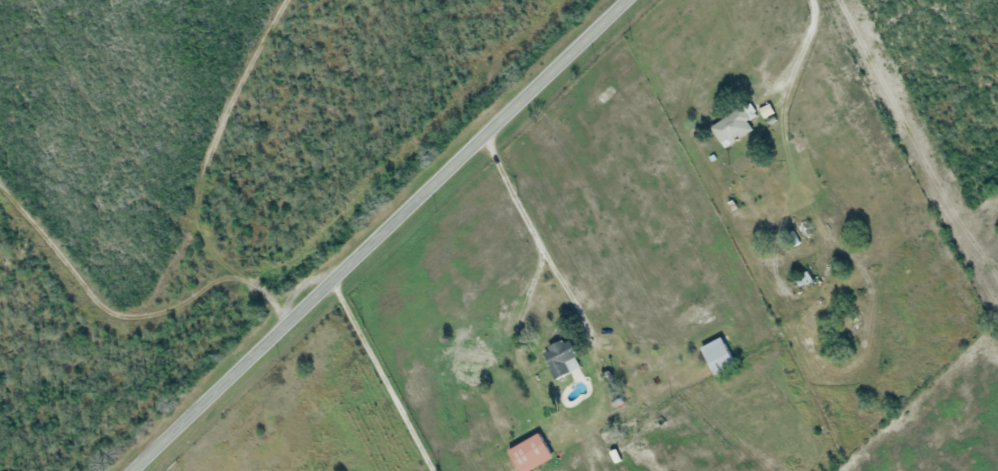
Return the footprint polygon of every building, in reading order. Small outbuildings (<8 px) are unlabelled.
[(732,145),(729,140),(723,144),(711,127),(743,106),(751,119),(748,121),(754,130),(732,145)] [(801,286),(795,276),(808,269),(813,278),(801,286)] [(737,365),(716,375),(703,348),(724,338),(737,365)] [(556,379),(543,350),(569,339),(577,356),(567,360),(573,372),(556,379)] [(555,456),(528,470),(523,470),(510,449),(541,432),(555,456)]
